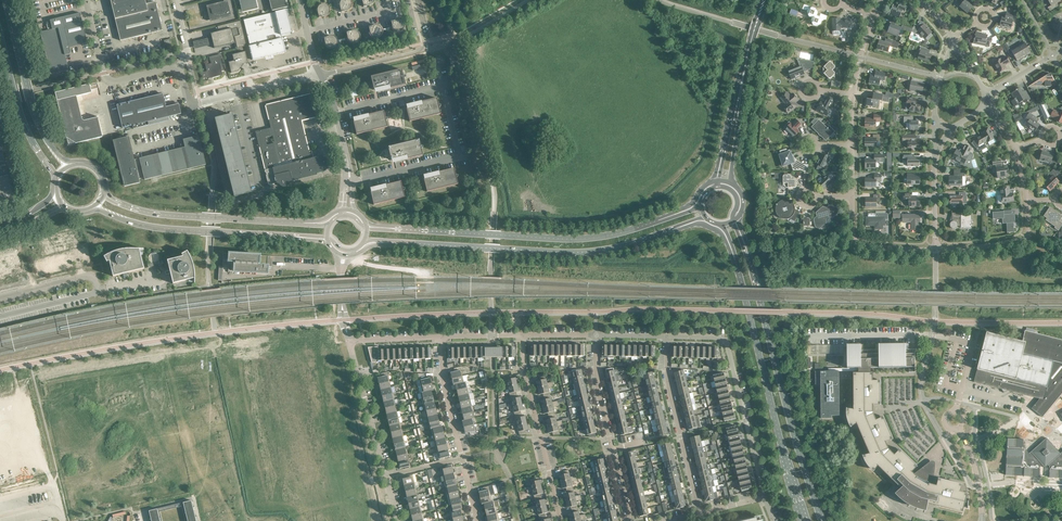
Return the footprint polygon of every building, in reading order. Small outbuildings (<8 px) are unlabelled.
[(119,42),(161,32),(160,27),(154,3),(145,5),(143,0),(109,0),(119,42)] [(244,10),(244,11),(256,8),(256,7),(254,0),(241,0),(244,10)] [(273,9),(285,6),(284,0),(271,0),(273,9)] [(333,5),(330,6),(331,8),(334,7),(338,6),(339,6),(341,12),(347,11),(349,10),(350,8),(351,8),(351,6),(351,4),(351,3),(350,1),(349,0),(332,0),(333,5)] [(973,7),(967,2),(969,0),(959,0),(962,3),(960,6),(967,13),(973,7)] [(1060,0),(1048,0),(1051,6),(1048,8),(1050,11),(1058,6),(1056,3),(1061,0),(1060,0)] [(231,16),(227,1),(206,6),(207,11),(204,12),(205,17),(209,16),(210,22),(231,16)] [(317,12),(319,18),(325,16),(327,15),(328,14),(328,13),(329,11),(329,9),(328,7),(326,5),(324,4),(322,4),(321,4),(319,5),(318,7),(317,9),(317,12)] [(826,20),(827,16),(818,13),(816,8),(804,4),(802,9),(806,11),(809,17),(808,20),(811,21),(813,25),(816,26),(820,24),(822,21),(825,20),(826,20)] [(889,14),(899,19),(903,10),(905,11),(907,7),(900,4),(898,7),(893,5),(889,14)] [(286,9),(243,20),(253,60),(285,52),(281,35),(292,32),(286,9)] [(1000,26),(1011,29),(1013,20),(1012,20),(1014,14),(1007,12),(1006,16),(1006,18),(1002,17),(1001,22),(1002,22),(1001,24),(1000,24),(1000,26)] [(82,22),(80,13),(50,21),(52,30),(40,33),(51,75),(69,70),(65,55),(70,54),(71,52),(70,48),(88,44),(86,37),(82,22)] [(840,35),(840,31),(840,29),(844,29),(844,27),(850,27),(849,20),(842,20),(842,21),(840,21),(840,19),(832,19),(832,31),(833,31),(833,34),(834,35),(840,35)] [(247,46),(240,20),(217,26),(218,31),(210,33),(214,48),(235,43),(236,48),(247,46)] [(390,21),(392,28),(392,27),(393,30),(395,31),(397,32),(399,32),(401,31),(403,29),(404,27),(404,25),(404,24),(403,22),(401,21),(399,20),(397,20),(390,21)] [(921,23),(918,26),(918,25),(915,24),(912,31),(915,33),(916,32),(919,35),(920,35),(921,34),(925,39),(931,32),(928,29),(926,27),(924,25),(923,26),(921,23)] [(901,28),(891,24),(888,32),(898,36),(901,28),(911,32),(912,29),(903,25),(901,28)] [(368,27),(370,33),(371,35),(372,36),(373,37),(375,37),(377,37),(379,36),(381,35),(381,34),(382,32),(381,30),(380,28),(379,26),(376,25),(374,26),(374,25),(368,27)] [(346,32),(347,38),(348,40),(350,42),(352,43),(355,43),(357,42),(358,40),(359,38),(359,36),(359,35),(358,33),(356,32),(354,31),(352,31),(346,32)] [(985,46),(989,47),(991,39),(987,38),(987,36),(981,34),(982,33),(976,32),(974,40),(978,41),(978,42),(978,43),(981,43),(982,43),(985,44),(985,46)] [(330,36),(323,38),(325,44),(326,46),(328,47),(328,48),(330,48),(332,48),(334,47),(336,46),(336,45),(337,43),(337,41),(336,39),(334,37),(332,36),(330,36)] [(879,40),(877,49),(888,52),(890,46),(897,48),(899,43),(887,39),(887,42),(879,40)] [(1017,61),(1031,53),(1024,42),(1011,50),(1017,61)] [(930,50),(921,47),(919,51),(920,51),(918,58),(929,62),(932,55),(929,54),(930,50)] [(248,63),(245,52),(232,55),(234,61),(228,62),(231,73),(239,71),(240,68),(244,70),(241,68),(242,65),(248,63)] [(201,72),(203,79),(208,77),(208,79),(211,78),(219,76),(220,75),(221,73),(221,72),(221,71),(224,70),(220,55),(220,54),(209,57),(211,66),(206,67),(207,71),(201,72)] [(1006,64),(1006,65),(1010,62),(1007,56),(1001,60),(1000,59),(994,63),(1000,72),(1006,69),(1004,65),(1006,64)] [(800,66),(788,71),(791,79),(804,74),(804,72),(810,70),(813,70),(815,62),(797,59),(800,66)] [(835,74),(835,73),(832,70),(835,68),(835,66),(831,62),(829,62),(823,68),(823,73),(829,78),(831,79),(835,74)] [(370,77),(373,90),(379,88),(380,91),(379,91),(379,92),(405,85),(404,79),(405,78),(406,77),(405,76),(403,76),(401,69),(370,77)] [(869,83),(879,85),(880,79),(884,80),(885,73),(879,72),(878,76),(870,75),(869,83)] [(1037,81),(1029,86),(1030,85),(1045,85),(1045,86),(1046,87),(1047,87),(1049,87),(1050,87),(1051,86),(1051,85),(1057,85),(1057,86),(1058,86),(1050,73),(1045,77),(1045,78),(1037,78),(1037,81)] [(924,84),(911,81),(910,90),(922,92),(924,84)] [(90,84),(83,86),(55,93),(66,137),(67,138),(68,144),(75,143),(76,143),(102,137),(97,116),(97,118),(84,121),(82,120),(76,96),(92,93),(90,84)] [(1011,93),(1015,99),(1011,101),(1015,106),(1020,103),(1020,102),(1023,100),(1025,103),(1030,99),(1026,93),(1023,94),(1020,88),(1011,93)] [(790,96),(787,92),(781,98),(786,104),(783,107),(788,113),(796,107),(794,104),(794,103),(797,101),(797,99),(793,94),(790,96)] [(866,106),(879,107),(880,101),(882,101),(883,95),(873,93),(872,100),(867,99),(866,106)] [(169,120),(168,117),(181,114),(179,106),(178,104),(178,103),(177,102),(175,102),(174,103),(173,104),(173,105),(173,106),(171,107),(171,106),(166,107),(163,94),(117,105),(123,128),(138,124),(138,127),(169,120)] [(271,128),(264,129),(255,132),(269,185),(276,183),(276,185),(279,184),(279,185),(280,185),(280,186),(281,186),(282,187),(283,187),(284,187),(285,187),(286,187),(287,186),(288,186),(288,185),(289,185),(289,184),(289,183),(290,182),(290,181),(317,175),(316,173),(322,172),(324,171),(325,170),(327,169),(327,167),(328,165),(328,163),(327,161),(326,160),(325,158),(324,157),(322,156),(320,156),(318,156),(311,158),(301,121),(317,117),(311,94),(265,105),(271,128)] [(816,110),(827,115),(831,108),(830,107),(834,100),(828,96),(824,104),(821,102),(816,110)] [(438,104),(436,98),(411,104),(411,105),(412,107),(406,109),(409,121),(440,114),(439,108),(440,107),(440,106),(441,106),(441,105),(440,105),(440,104),(438,104)] [(907,98),(906,110),(920,112),(921,104),(917,104),(918,99),(907,98)] [(1043,104),(1038,106),(1044,118),(1049,115),(1043,104)] [(1060,110),(1058,113),(1053,110),(1051,116),(1056,118),(1055,120),(1061,123),(1061,111),(1060,110)] [(385,117),(383,111),(357,117),(358,118),(359,120),(353,122),(356,134),(387,127),(386,121),(387,120),(387,119),(388,119),(388,118),(387,118),(387,117),(385,117)] [(1037,118),(1029,113),(1026,119),(1026,118),(1028,119),(1027,121),(1027,122),(1028,123),(1026,126),(1035,132),(1040,125),(1036,122),(1035,121),(1037,118)] [(251,193),(249,183),(247,175),(252,174),(247,175),(236,130),(241,129),(241,128),(238,129),(236,122),(234,122),(232,114),(214,119),(234,197),(251,193)] [(876,127),(877,127),(878,126),(879,125),(879,124),(880,123),(880,122),(881,122),(881,115),(874,115),(874,119),(865,119),(865,127),(876,127)] [(919,127),(920,126),(920,124),(919,124),(919,120),(911,120),(911,117),(912,117),(904,117),(904,124),(910,124),(910,129),(909,129),(919,129),(919,127)] [(794,137),(799,131),(797,129),(801,124),(796,120),(792,124),(791,123),(785,129),(794,137)] [(826,140),(834,131),(829,126),(827,128),(819,120),(813,126),(816,129),(815,130),(819,134),(820,133),(821,134),(821,135),(826,140)] [(975,140),(972,143),(979,151),(982,150),(986,147),(987,148),(987,147),(985,144),(988,142),(990,145),(996,142),(995,138),(994,136),(997,134),(995,131),(992,132),(989,128),(982,132),(983,134),(974,139),(975,140)] [(865,146),(876,146),(876,141),(880,141),(879,135),(873,135),(873,138),(865,138),(865,146)] [(914,138),(914,135),(903,135),(903,140),(906,140),(906,143),(907,144),(908,144),(908,148),(911,148),(911,149),(912,150),(915,150),(915,149),(915,148),(919,148),(919,139),(914,139),(914,138)] [(199,136),(183,140),(184,143),(190,168),(206,165),(199,136)] [(128,137),(113,141),(124,187),(140,183),(139,179),(144,177),(140,161),(135,162),(128,137)] [(387,147),(391,160),(396,159),(397,161),(396,161),(396,162),(422,155),(421,149),(422,148),(423,148),(423,147),(422,146),(420,146),(418,140),(387,147)] [(181,148),(170,151),(175,172),(190,168),(184,143),(180,144),(181,148)] [(971,159),(973,155),(973,154),(973,153),(973,152),(970,151),(972,147),(966,144),(962,151),(957,149),(953,157),(965,163),(967,159),(967,160),(968,160),(970,160),(971,160),(971,159)] [(779,155),(782,163),(783,166),(791,164),(793,170),(801,170),(804,171),(808,171),(808,165),(804,165),(802,164),(801,163),(800,163),(799,162),(798,161),(796,159),(795,158),(794,159),(793,155),(792,153),(792,152),(791,151),(790,149),(787,150),(787,149),(780,151),(781,155),(779,155)] [(170,151),(155,154),(160,176),(175,172),(170,151)] [(824,167),(824,168),(829,157),(832,159),(835,154),(829,151),(827,156),(822,154),(817,164),(819,165),(816,169),(823,170),(824,167)] [(1055,160),(1052,159),(1053,154),(1042,151),(1040,160),(1051,163),(1051,162),(1055,163),(1057,168),(1060,167),(1058,159),(1055,160)] [(154,155),(139,158),(140,161),(144,177),(145,180),(159,176),(160,176),(155,154),(154,155)] [(913,166),(919,166),(919,158),(912,158),(912,154),(903,155),(903,157),(903,161),(907,161),(908,165),(913,165),(913,166)] [(884,162),(884,155),(874,155),(874,159),(865,159),(865,165),(866,166),(866,168),(876,167),(876,163),(877,162),(884,162)] [(998,178),(1009,176),(1008,168),(1002,169),(1001,164),(1001,160),(992,161),(993,165),(996,165),(998,178)] [(458,184),(454,168),(428,175),(429,177),(423,179),(426,192),(458,184)] [(1044,185),(1050,191),(1059,182),(1055,177),(1058,175),(1053,170),(1047,175),(1050,178),(1044,185)] [(965,173),(957,173),(956,173),(956,176),(949,176),(949,185),(965,185),(965,173)] [(874,178),(865,178),(865,185),(866,186),(866,187),(876,187),(876,183),(877,181),(881,181),(881,174),(874,174),(874,178)] [(907,184),(919,184),(919,181),(919,177),(914,177),(914,174),(907,174),(907,184)] [(8,175),(0,177),(0,207),(5,206),(4,204),(14,201),(8,175)] [(795,188),(796,187),(796,181),(795,180),(791,180),(791,176),(790,175),(784,175),(783,176),(783,184),(787,188),(795,188)] [(821,177),(817,180),(819,182),(818,183),(823,189),(829,185),(831,188),(836,183),(833,179),(831,181),(826,176),(823,179),(821,177)] [(404,197),(401,181),(375,188),(376,190),(370,192),(373,205),(404,197)] [(1002,203),(1014,201),(1013,193),(1008,194),(1008,192),(1009,192),(1008,188),(1001,189),(1001,195),(1002,203)] [(959,196),(949,196),(950,204),(966,204),(966,196),(966,192),(959,192),(959,196)] [(866,207),(876,207),(876,201),(880,201),(880,194),(873,195),(873,198),(865,199),(866,207)] [(919,205),(920,204),(920,197),(910,197),(910,194),(904,194),(904,201),(908,201),(909,202),(909,206),(919,206),(919,205)] [(800,213),(800,211),(795,209),(795,207),(794,206),(794,204),(792,203),(791,202),(790,201),(788,200),(786,200),(785,200),(783,200),(782,200),(780,201),(779,202),(778,203),(777,204),(776,204),(776,205),(777,205),(776,207),(776,209),(776,210),(776,212),(776,213),(777,215),(778,216),(779,217),(781,218),(782,219),(784,219),(785,219),(787,219),(789,219),(790,218),(795,221),(794,221),(795,221),(796,220),(797,219),(798,217),(799,215),(800,213)] [(828,217),(832,218),(839,212),(838,208),(829,205),(826,208),(823,206),(816,212),(817,216),(814,219),(815,227),(820,229),(826,223),(825,219),(828,217)] [(1060,221),(1061,217),(1061,216),(1050,207),(1044,216),(1047,218),(1046,220),(1055,227),(1054,228),(1058,231),(1061,225),(1061,223),(1060,221)] [(1009,211),(993,212),(993,219),(1002,218),(1003,224),(1008,223),(1009,233),(1014,232),(1014,223),(1015,223),(1015,220),(1014,214),(1009,214),(1009,211)] [(883,225),(885,225),(885,220),(888,219),(888,213),(878,213),(878,217),(878,218),(876,218),(876,217),(866,217),(866,226),(875,226),(876,229),(883,229),(883,225)] [(972,228),(971,224),(972,220),(971,220),(971,214),(961,214),(961,213),(952,213),(952,220),(953,220),(953,221),(952,221),(952,222),(951,222),(950,223),(950,224),(950,225),(950,226),(950,227),(951,228),(952,228),(953,229),(954,229),(955,229),(956,228),(957,228),(957,227),(958,226),(961,227),(961,228),(966,228),(970,229),(971,228),(972,228)] [(919,222),(920,222),(920,215),(902,215),(903,222),(911,222),(911,230),(919,230),(919,222)] [(109,261),(113,276),(144,269),(140,250),(143,249),(131,248),(129,248),(127,249),(125,249),(124,249),(121,249),(118,250),(117,250),(115,251),(112,252),(110,253),(108,254),(104,256),(107,262),(109,261)] [(167,260),(168,262),(173,284),(193,279),(194,282),(195,283),(195,277),(195,276),(195,274),(195,273),(194,271),(194,269),(194,268),(193,266),(193,264),(192,262),(192,261),(191,258),(190,257),(190,256),(187,251),(181,254),(181,255),(182,254),(182,256),(167,260)] [(222,266),(219,266),(218,280),(222,280),(221,283),(222,283),(223,265),(228,265),(228,272),(228,271),(267,273),(268,256),(223,253),(222,266)] [(1020,341),(987,332),(977,369),(978,370),(977,371),(974,382),(1001,389),(1004,393),(1008,391),(1025,395),(1040,399),(1044,400),(1046,389),(1054,361),(1061,364),(1061,340),(1025,331),(1022,341),(1020,341)] [(829,371),(816,371),(816,384),(821,384),(821,418),(832,418),(832,416),(840,415),(839,371),(859,371),(859,373),(853,373),(854,409),(847,408),(847,409),(847,410),(847,411),(847,412),(847,413),(847,414),(847,415),(847,416),(847,417),(847,418),(847,419),(848,419),(848,420),(848,421),(848,422),(849,422),(849,423),(849,424),(849,425),(850,425),(850,426),(851,427),(857,423),(870,453),(863,455),(863,456),(863,457),(864,457),(864,458),(864,459),(864,460),(865,460),(865,461),(865,462),(866,462),(866,463),(866,464),(867,464),(867,465),(868,465),(868,466),(869,466),(869,467),(870,467),(870,468),(871,469),(872,469),(872,470),(873,470),(873,471),(874,471),(878,465),(895,482),(901,489),(897,492),(895,493),(896,494),(897,495),(898,496),(898,497),(899,497),(899,498),(900,498),(901,498),(901,499),(902,499),(902,500),(903,500),(903,501),(904,501),(905,502),(906,502),(906,503),(907,503),(907,504),(908,504),(909,504),(909,505),(910,505),(911,505),(911,506),(912,506),(913,506),(913,507),(914,507),(915,507),(915,508),(916,508),(917,508),(918,508),(918,509),(919,509),(920,509),(921,509),(921,510),(922,510),(923,510),(924,510),(925,510),(925,511),(926,511),(927,509),(926,508),(927,503),(939,506),(963,512),(964,507),(968,508),(968,502),(966,501),(968,493),(960,491),(962,484),(938,478),(937,485),(933,484),(934,473),(932,472),(933,470),(927,467),(927,466),(925,468),(923,467),(914,474),(912,471),(917,466),(900,449),(899,449),(900,449),(895,454),(889,449),(886,442),(892,439),(893,439),(883,416),(883,417),(876,420),(873,413),(873,412),(873,405),(880,405),(881,405),(881,380),(880,380),(873,380),(873,373),(871,373),(871,368),(879,368),(880,368),(893,368),(906,367),(906,368),(906,367),(909,367),(909,372),(916,372),(915,372),(915,349),(908,349),(906,349),(906,344),(893,344),(892,344),(879,344),(879,350),(876,350),(863,350),(861,350),(861,344),(848,345),(848,344),(847,344),(847,345),(848,368),(829,368),(829,371)] [(843,345),(811,345),(811,354),(844,354),(843,345)] [(496,346),(496,347),(493,347),(489,347),(489,346),(485,346),(485,347),(484,347),(484,358),(485,358),(485,359),(489,359),(489,357),(493,356),(497,356),(497,359),(501,359),(501,357),(502,357),(502,347),(501,347),(501,346),(496,346)] [(378,350),(378,347),(367,347),(371,362),(378,362),(378,360),(377,350),(378,350)] [(1054,361),(1046,389),(1044,400),(1040,399),(1033,407),(1032,408),(1043,417),(1061,393),(1061,364),(1054,361)] [(450,372),(452,379),(462,376),(460,367),(454,368),(454,371),(450,372)] [(571,372),(573,378),(583,375),(582,369),(571,372)] [(605,372),(607,378),(618,375),(617,369),(605,372)] [(674,372),(676,378),(685,376),(684,370),(674,372)] [(389,381),(387,372),(381,373),(382,376),(377,377),(379,384),(389,381)] [(644,374),(645,380),(654,378),(653,372),(644,374)] [(714,375),(715,381),(725,379),(724,373),(714,375)] [(418,377),(419,380),(417,380),(417,382),(418,387),(431,384),(430,377),(425,378),(425,375),(418,377)] [(501,385),(502,388),(517,384),(516,380),(517,380),(517,377),(515,378),(512,378),(512,375),(505,377),(506,380),(506,384),(501,385)] [(584,381),(583,375),(573,378),(574,383),(584,381)] [(619,381),(618,375),(607,378),(608,384),(617,382),(619,381)] [(464,382),(462,376),(452,379),(453,385),(466,382),(466,381),(464,382)] [(538,384),(538,388),(553,384),(553,382),(547,383),(546,379),(546,376),(539,377),(540,380),(537,381),(535,382),(536,384),(538,384)] [(727,384),(725,379),(715,381),(716,387),(727,384)] [(391,387),(389,381),(379,384),(380,390),(391,387)] [(586,387),(584,381),(574,383),(576,389),(586,387)] [(467,388),(466,382),(453,385),(455,384),(456,390),(467,388)] [(433,390),(431,384),(418,387),(419,393),(420,393),(433,390)] [(518,388),(517,384),(502,388),(502,390),(508,389),(509,393),(510,396),(516,394),(515,391),(518,391),(520,390),(519,388),(518,388)] [(554,387),(553,384),(538,388),(539,391),(538,392),(539,395),(540,394),(543,394),(544,397),(550,395),(550,392),(549,388),(554,387)] [(728,390),(727,384),(716,387),(718,393),(728,390)] [(392,393),(391,387),(380,390),(382,396),(392,393)] [(587,392),(586,387),(576,389),(577,395),(587,392)] [(469,394),(467,388),(456,390),(458,396),(469,394)] [(433,390),(420,393),(422,399),(432,396),(431,390),(433,390)] [(729,396),(728,390),(718,393),(719,398),(729,396)] [(589,398),(587,392),(577,395),(578,401),(589,398)] [(394,399),(392,393),(382,396),(383,402),(394,399)] [(470,400),(469,394),(458,396),(459,402),(470,400)] [(517,397),(516,394),(510,396),(510,399),(511,403),(506,404),(506,407),(521,403),(520,400),(522,399),(521,397),(520,397),(517,397)] [(551,398),(550,395),(544,397),(544,400),(542,400),(540,401),(541,404),(542,403),(543,407),(558,403),(557,401),(552,402),(551,398)] [(434,402),(432,396),(422,399),(423,405),(434,402)] [(731,402),(729,396),(719,398),(721,404),(731,402)] [(590,404),(589,398),(578,401),(580,406),(590,404)] [(395,405),(394,399),(383,402),(385,408),(395,405)] [(472,406),(470,400),(459,402),(461,408),(472,406)] [(435,408),(434,402),(423,405),(425,411),(435,408)] [(732,407),(731,402),(721,404),(722,410),(732,407)] [(522,407),(521,403),(506,407),(507,410),(512,408),(513,412),(514,412),(514,415),(521,414),(520,411),(523,410),(524,409),(524,407),(522,407)] [(559,406),(558,403),(543,407),(544,411),(543,411),(543,414),(545,413),(545,414),(548,413),(548,416),(555,414),(554,411),(553,407),(559,406)] [(591,409),(590,404),(580,406),(581,412),(591,409)] [(397,411),(395,405),(385,408),(386,414),(397,411)] [(473,412),(472,406),(461,408),(462,414),(473,412)] [(734,413),(732,407),(722,410),(723,415),(734,413)] [(437,414),(435,408),(425,411),(426,417),(437,414)] [(593,415),(591,409),(581,412),(583,418),(593,415)] [(398,417),(397,411),(386,414),(388,420),(398,417)] [(474,418),(473,412),(462,414),(464,420),(462,421),(474,418)] [(664,417),(663,412),(654,414),(650,415),(652,420),(655,420),(664,417)] [(735,419),(734,413),(723,415),(725,421),(735,419)] [(438,420),(437,414),(426,417),(428,423),(438,420)] [(522,417),(521,414),(514,415),(515,418),(516,422),(511,424),(511,426),(526,423),(525,419),(527,418),(526,416),(524,416),(522,417)] [(556,417),(555,414),(548,416),(549,419),(546,420),(545,420),(545,423),(547,422),(548,426),(563,422),(562,420),(557,421),(556,417)] [(594,421),(593,415),(583,418),(584,423),(594,421)] [(687,424),(696,422),(699,421),(698,415),(695,416),(686,418),(687,424)] [(400,423),(398,417),(388,420),(389,426),(400,423)] [(475,418),(474,418),(462,421),(463,427),(474,424),(473,419),(475,418)] [(440,426),(438,420),(428,423),(429,429),(442,426),(440,426)] [(596,427),(594,421),(584,423),(585,429),(596,427)] [(699,421),(696,422),(687,424),(688,430),(701,427),(699,421)] [(563,425),(563,422),(548,426),(549,430),(547,430),(548,433),(549,433),(552,432),(553,435),(560,433),(559,430),(558,426),(563,425)] [(401,429),(400,423),(389,426),(391,432),(401,429)] [(527,426),(526,423),(511,426),(512,429),(517,427),(518,431),(519,434),(526,433),(525,430),(528,429),(529,429),(528,426),(527,426)] [(476,433),(474,424),(463,427),(465,433),(469,432),(470,433),(470,434),(476,434),(476,433)] [(443,432),(442,426),(429,429),(431,429),(432,434),(443,432)] [(631,426),(628,427),(619,429),(621,435),(633,432),(631,426)] [(727,428),(728,434),(738,432),(737,426),(727,428)] [(597,432),(596,427),(585,429),(587,435),(588,435),(589,437),(596,437),(595,433),(597,432)] [(403,435),(401,429),(391,432),(392,438),(403,435)] [(668,435),(667,429),(658,431),(655,432),(656,438),(668,435)] [(445,438),(443,432),(432,434),(434,440),(445,438)] [(739,437),(738,432),(728,434),(729,440),(739,437)] [(404,441),(403,435),(392,438),(394,444),(404,441)] [(690,438),(692,443),(701,441),(700,435),(690,438)] [(741,443),(739,437),(729,440),(731,446),(741,443)] [(446,444),(445,438),(434,440),(435,447),(446,444)] [(1006,475),(1016,476),(1040,477),(1040,467),(1042,465),(1031,452),(1029,454),(1026,450),(1026,447),(1023,447),(1023,439),(1008,438),(1006,475)] [(1047,438),(1031,452),(1042,465),(1045,468),(1048,465),(1061,454),(1055,447),(1047,438)] [(406,447),(404,441),(394,444),(395,450),(406,447)] [(661,445),(663,451),(672,448),(670,442),(661,445)] [(742,449),(741,443),(731,446),(732,451),(742,449)] [(447,450),(446,444),(435,447),(437,453),(447,450)] [(706,446),(703,447),(693,449),(695,455),(707,452),(706,446)] [(407,453),(406,447),(395,450),(397,456),(407,453)] [(744,454),(742,449),(732,451),(734,457),(744,454)] [(449,456),(447,450),(437,453),(439,460),(445,459),(444,457),(449,456)] [(626,459),(635,457),(637,456),(636,450),(625,453),(626,459)] [(708,458),(707,452),(695,455),(696,461),(705,458),(708,458)] [(409,459),(407,453),(397,456),(398,462),(409,459)] [(1061,454),(1048,465),(1050,467),(1049,477),(1061,478),(1061,453),(1061,454)] [(745,460),(744,454),(734,457),(735,463),(745,460)] [(593,461),(595,467),(605,464),(603,458),(593,461)] [(411,467),(409,459),(398,462),(400,468),(404,467),(405,469),(411,467)] [(746,466),(745,460),(735,463),(736,468),(746,466)] [(710,463),(707,464),(697,466),(699,472),(711,469),(710,463)] [(606,470),(605,464),(595,467),(596,472),(606,470)] [(677,471),(676,465),(667,468),(664,468),(665,474),(668,473),(677,471)] [(441,468),(442,476),(453,473),(452,467),(447,468),(446,466),(441,468)] [(748,472),(746,466),(736,468),(738,474),(748,472)] [(641,467),(638,468),(629,470),(631,476),(639,474),(643,473),(641,467)] [(700,478),(709,475),(713,475),(711,469),(699,472),(700,478)] [(561,478),(561,482),(576,478),(576,475),(570,477),(569,473),(569,470),(562,471),(563,474),(560,475),(558,476),(559,478),(561,478)] [(608,476),(606,470),(596,472),(597,478),(608,476)] [(749,477),(748,472),(738,474),(739,480),(749,477)] [(455,479),(453,473),(442,476),(444,482),(455,479)] [(402,479),(404,485),(414,482),(412,475),(406,476),(407,478),(402,479)] [(713,475),(709,475),(700,478),(702,483),(711,481),(713,480),(714,480),(713,475)] [(609,481),(608,476),(597,478),(599,484),(609,481)] [(751,483),(749,477),(739,480),(741,485),(751,483)] [(526,488),(527,490),(542,487),(541,483),(542,482),(542,480),(540,480),(537,481),(537,478),(530,479),(531,482),(532,486),(526,488)] [(577,481),(576,478),(561,482),(562,485),(561,486),(562,489),(563,488),(566,488),(567,491),(573,489),(572,486),(573,486),(572,482),(577,481)] [(456,485),(455,479),(444,482),(445,488),(456,485)] [(713,480),(711,481),(702,483),(703,489),(712,487),(715,486),(713,480)] [(610,487),(609,481),(599,484),(600,490),(610,487)] [(416,488),(414,482),(404,485),(405,491),(416,488)] [(752,489),(751,483),(741,485),(742,491),(752,489)] [(458,491),(456,485),(445,488),(447,494),(458,491)] [(481,498),(491,495),(495,495),(492,485),(483,487),(484,491),(479,492),(481,498)] [(543,490),(542,487),(527,490),(527,493),(533,491),(534,495),(535,498),(541,497),(541,494),(543,493),(545,493),(544,490),(543,490)] [(612,493),(610,487),(600,490),(602,495),(612,493)] [(417,494),(416,488),(405,491),(407,497),(417,494)] [(574,492),(573,489),(567,491),(567,494),(565,494),(563,495),(564,498),(565,497),(566,501),(581,497),(580,495),(575,496),(574,492)] [(459,497),(458,491),(447,494),(448,500),(459,497)] [(713,499),(715,498),(715,499),(719,499),(717,492),(714,492),(704,495),(706,501),(708,500),(708,501),(713,500),(713,499)] [(613,498),(612,493),(602,495),(603,501),(613,498)] [(419,500),(417,494),(407,497),(408,503),(419,500)] [(493,501),(491,495),(481,498),(482,504),(495,501),(493,501)] [(460,503),(459,497),(448,500),(450,506),(460,503)] [(542,500),(541,497),(535,498),(535,501),(536,505),(531,507),(532,509),(546,506),(545,502),(547,502),(546,499),(545,499),(542,500)] [(582,500),(581,497),(566,501),(567,505),(566,505),(566,508),(568,507),(571,507),(571,510),(578,508),(577,505),(576,501),(582,500)] [(615,504),(613,498),(603,501),(604,507),(615,504)] [(183,502),(181,503),(186,520),(196,520),(191,500),(183,502)] [(420,506),(419,500),(408,503),(409,509),(420,506)] [(499,506),(498,500),(495,501),(482,504),(484,504),(486,510),(496,507),(499,506)] [(686,506),(684,500),(675,502),(677,508),(678,507),(679,508),(684,507),(684,506),(686,506)] [(462,509),(460,503),(450,506),(451,511),(449,512),(462,509)] [(616,510),(615,504),(604,507),(606,512),(616,510)] [(422,512),(420,506),(409,509),(411,515),(422,512)] [(547,509),(546,506),(532,509),(532,512),(538,511),(538,515),(539,515),(539,518),(546,516),(545,513),(548,512),(549,512),(549,509),(547,509)] [(498,513),(496,507),(486,510),(487,516),(498,513)] [(158,508),(149,511),(151,520),(162,520),(158,508)] [(579,511),(578,508),(571,510),(572,513),(569,514),(568,514),(568,517),(570,516),(571,520),(586,516),(585,514),(580,515),(579,511)] [(649,514),(648,508),(639,510),(640,516),(649,514)] [(462,509),(449,512),(451,518),(462,516),(460,510),(462,509)] [(617,516),(616,510),(606,512),(607,518),(617,516)] [(422,512),(411,515),(412,520),(413,520),(423,519),(422,512)]
